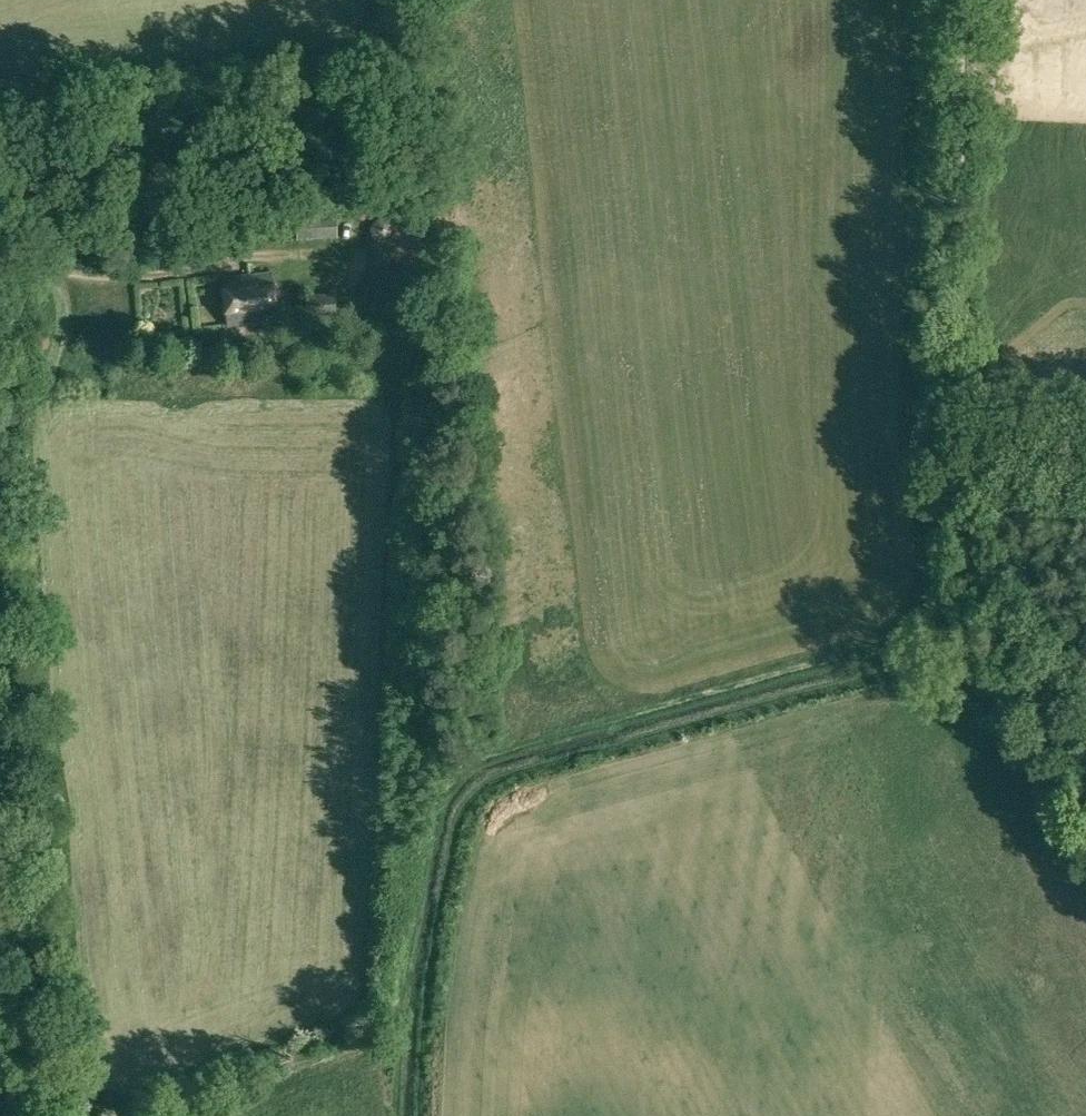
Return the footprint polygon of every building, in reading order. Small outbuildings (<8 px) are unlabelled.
[(296,217),(297,239),(337,236),(334,215),(296,217)] [(222,276),(227,325),(276,320),(271,271),(222,276)] [(304,293),(306,319),(337,316),(333,291),(304,293)]
